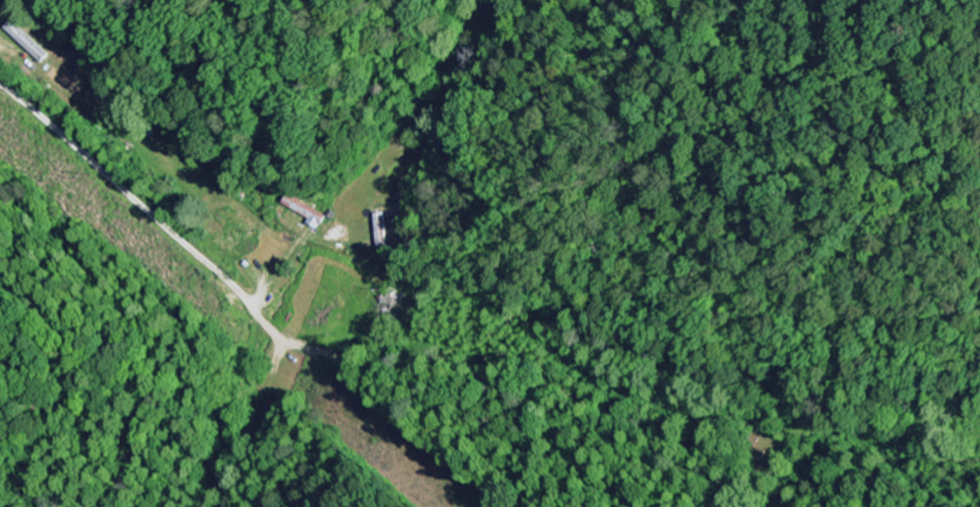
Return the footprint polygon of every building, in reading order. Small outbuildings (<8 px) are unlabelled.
[(43,65),(50,58),(13,22),(5,30),(43,65)] [(284,206),(311,221),(309,226),(320,232),(328,217),(290,196),(284,206)]
